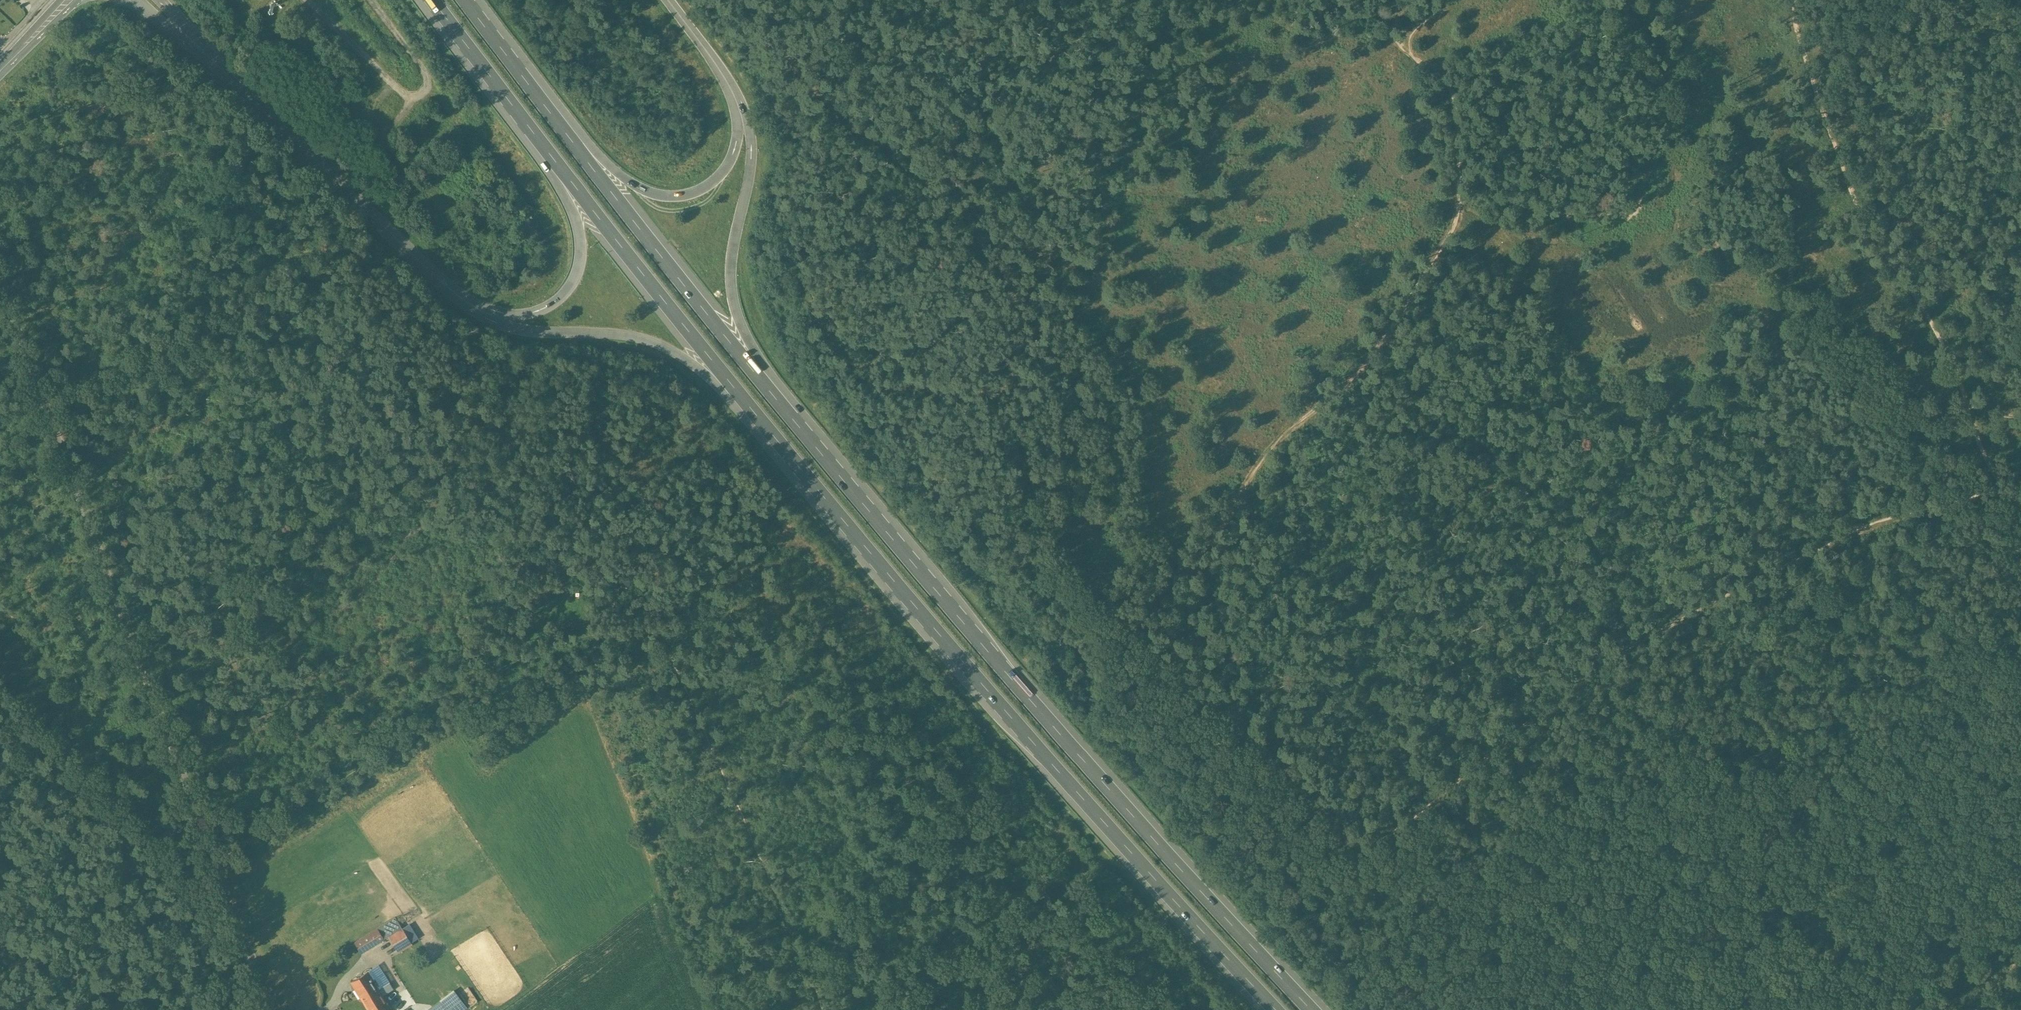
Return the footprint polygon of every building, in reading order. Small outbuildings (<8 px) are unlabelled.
[(411,945),(395,919),(377,930),(384,941),(389,937),(399,953),(411,945)] [(377,930),(355,944),(361,954),(384,941),(377,930)] [(368,973),(351,984),(367,1009),(391,1009),(388,1005),(389,1004),(387,1002),(387,1003),(368,973)] [(444,1009),(468,1009),(458,999),(444,1009)]
